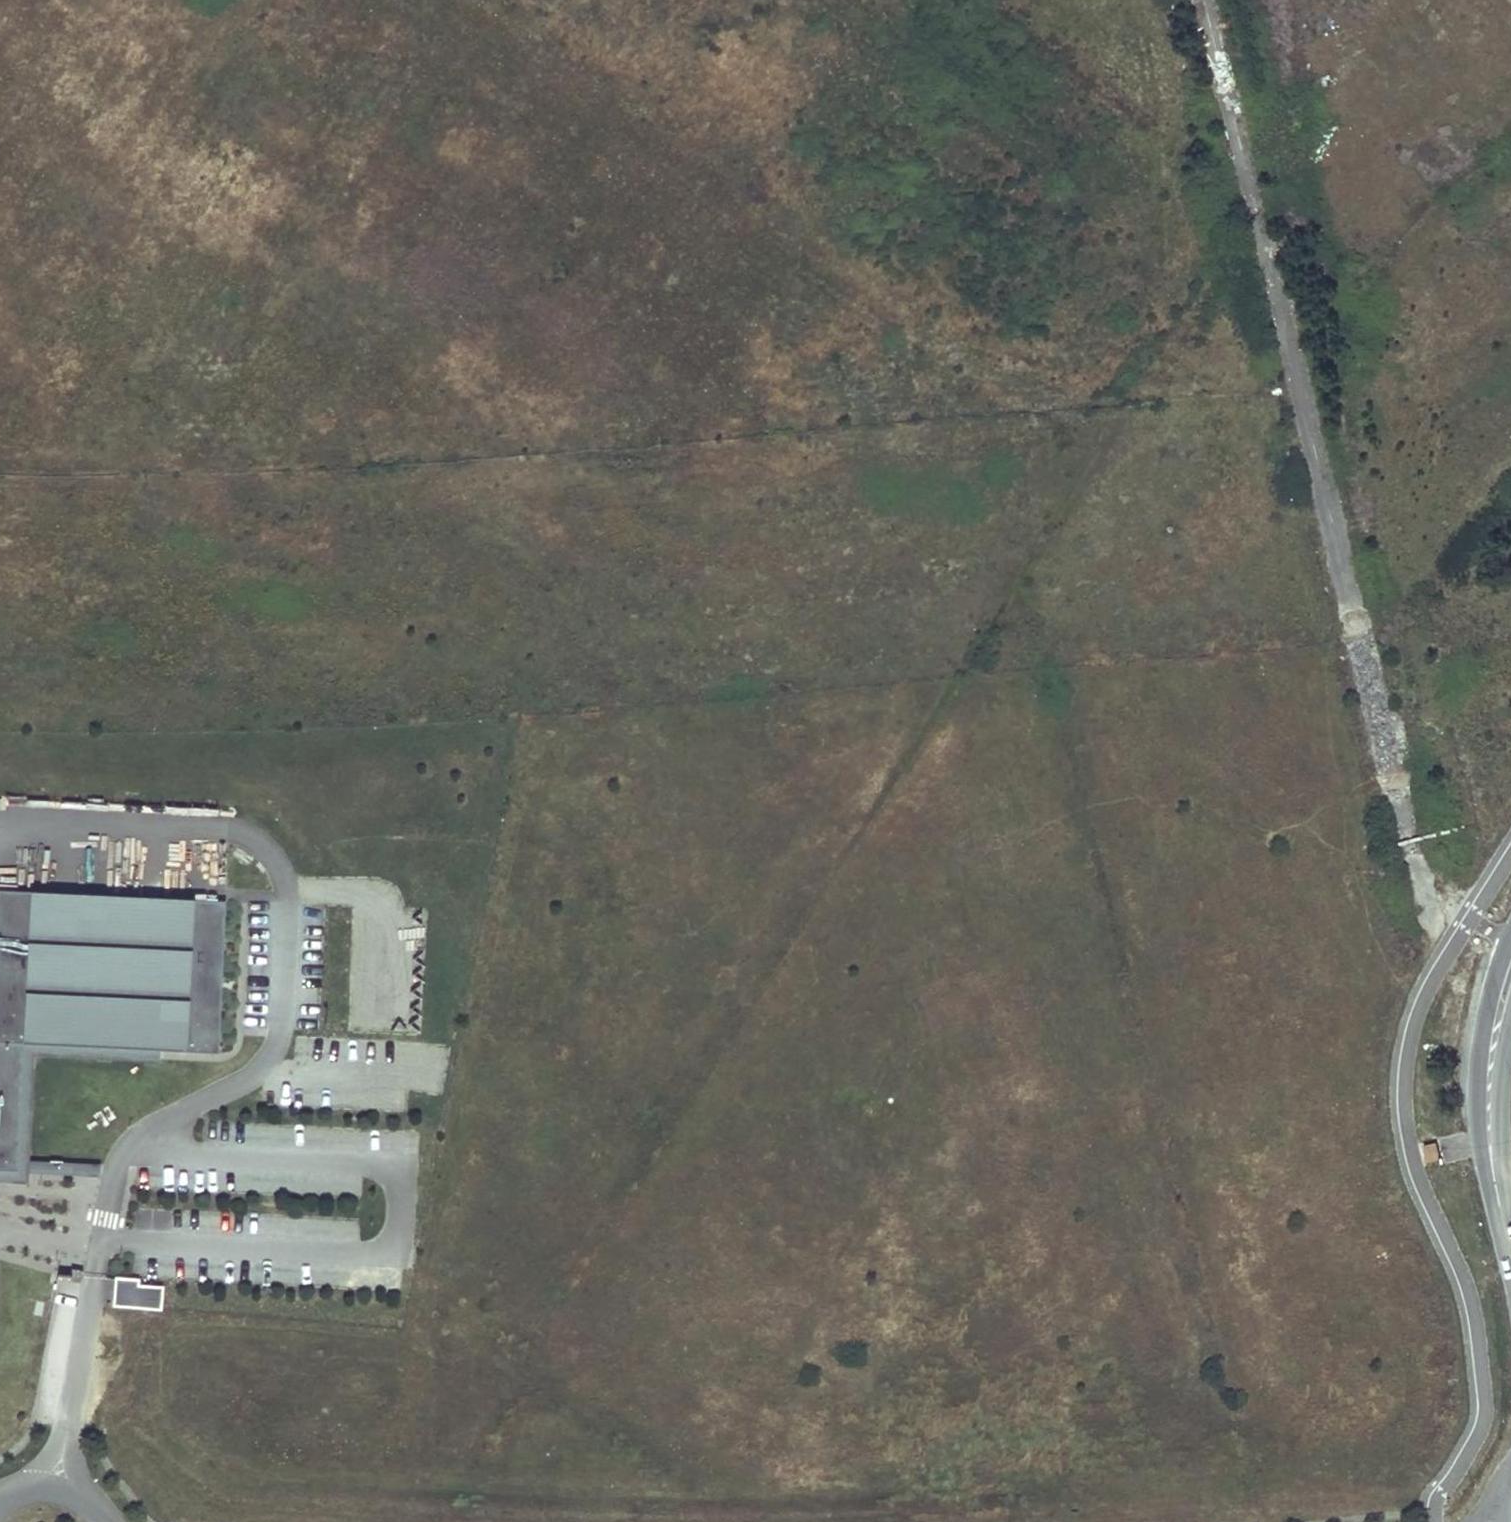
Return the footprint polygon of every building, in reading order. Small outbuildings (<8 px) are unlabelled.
[(17,1169),(23,1045),(160,1051),(217,1054),(225,902),(0,891),(0,1168),(17,1169)] [(23,1045),(17,1169),(0,1168),(0,1180),(28,1181),(28,1173),(100,1177),(101,1164),(29,1161),(34,1056),(159,1062),(160,1051),(23,1045)] [(1428,1163),(1440,1160),(1436,1144),(1424,1147),(1428,1163)] [(159,1309),(161,1289),(137,1287),(137,1282),(117,1279),(115,1306),(159,1309)]
